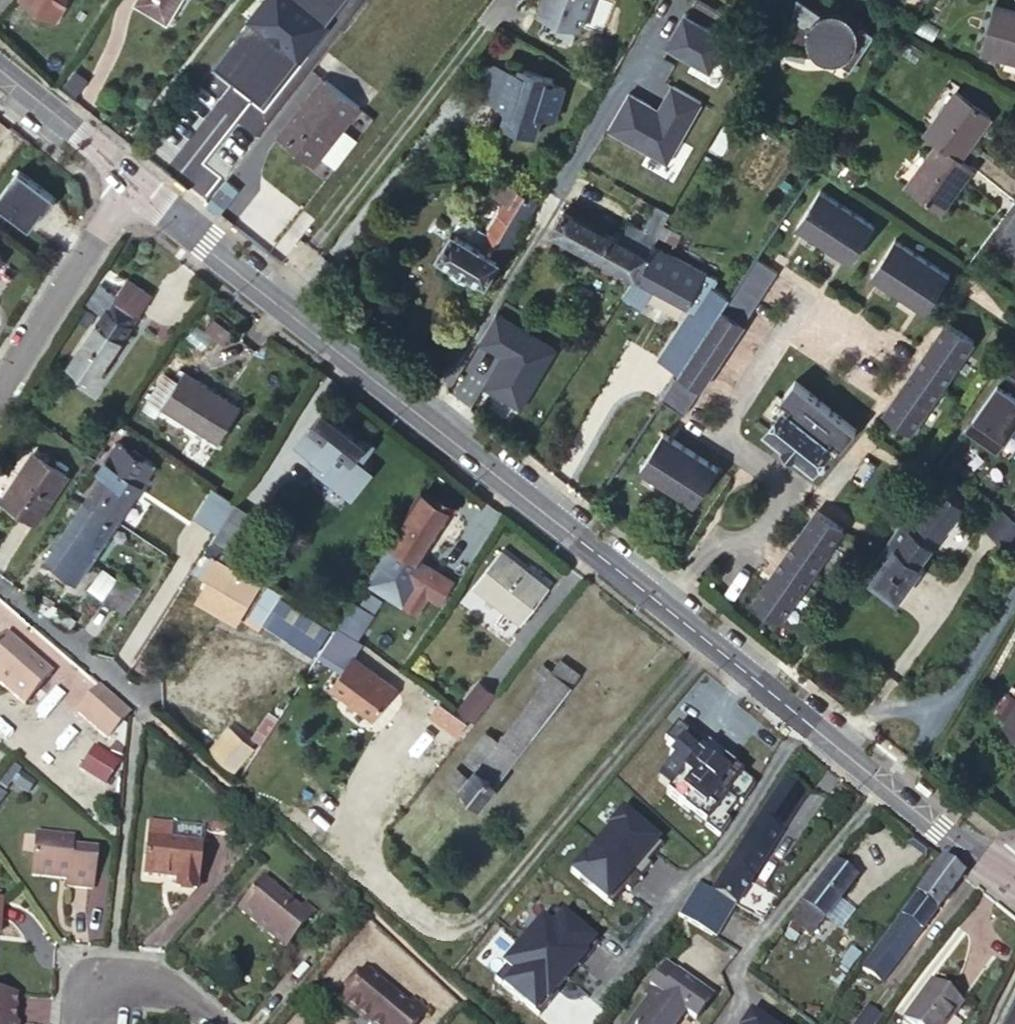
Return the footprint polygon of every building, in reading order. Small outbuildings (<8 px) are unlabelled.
[(53,12),(61,0),(37,0),(53,12)] [(159,0),(138,0),(136,4),(165,21),(172,8),(159,0)] [(172,8),(177,0),(159,0),(172,8)] [(252,16),(265,0),(252,0),(245,9),(252,16)] [(252,16),(248,21),(251,22),(267,34),(298,59),(327,22),(326,21),(310,9),(298,0),(265,0),(252,16)] [(326,21),(333,12),(317,0),(310,9),(326,21)] [(539,15),(579,31),(591,0),(544,0),(539,15)] [(836,57),(851,66),(874,29),(859,20),(856,25),(854,21),(852,17),(847,12),(845,12),(843,10),(841,10),(835,8),(834,8),(832,8),(828,15),(803,0),(795,0),(786,42),(780,42),(780,43),(829,47),(828,53),(836,57)] [(995,3),(982,51),(1014,60),(1014,8),(995,3)] [(267,34),(251,22),(243,32),(244,37),(254,45),(259,44),(267,34)] [(503,100),(516,67),(497,60),(484,93),(503,100)] [(511,107),(506,120),(538,132),(546,113),(558,118),(570,87),(557,82),(559,78),(527,65),(525,70),(516,67),(503,100),(511,107)] [(316,162),(332,142),(359,107),(323,78),(277,136),(314,164),(316,162)] [(957,90),(924,133),(937,142),(968,164),(977,152),(969,146),(992,115),(957,90)] [(343,151),(332,142),(316,162),(328,171),(343,151)] [(940,212),(972,168),(968,164),(937,142),(906,187),(940,212)] [(0,193),(0,205),(29,228),(44,209),(46,211),(56,197),(19,169),(0,193)] [(438,254),(485,282),(500,257),(525,216),(536,199),(488,171),(479,187),(503,201),(486,230),(479,225),(471,239),(453,229),(438,254)] [(543,188),(540,193),(536,199),(525,216),(549,229),(636,277),(652,246),(664,223),(669,214),(655,206),(644,228),(629,220),(619,238),(566,208),(568,202),(543,188)] [(878,226),(824,190),(800,225),(855,261),(878,226)] [(953,276),(899,240),(875,274),(930,311),(953,276)] [(670,254),(652,246),(636,277),(624,295),(643,306),(653,286),(687,304),(694,308),(691,312),(695,314),(715,286),(716,286),(719,281),(704,273),(670,254)] [(778,271),(755,256),(734,289),(729,295),(680,369),(678,372),(661,398),(684,414),(702,387),(703,388),(745,324),(744,323),(778,271)] [(98,287),(85,305),(100,316),(66,363),(90,381),(149,298),(126,281),(113,298),(98,287)] [(680,369),(729,295),(716,286),(715,286),(695,314),(691,312),(661,357),(680,369)] [(555,348),(495,312),(478,341),(501,355),(483,386),(519,408),(555,348)] [(225,329),(207,318),(199,329),(218,341),(225,329)] [(886,414),(912,433),(976,342),(949,323),(886,414)] [(1011,427),(1014,421),(1014,355),(978,407),(1011,427)] [(183,372),(159,408),(217,444),(241,408),(183,372)] [(795,382),(781,400),(791,408),(787,412),(785,410),(769,430),(786,444),(785,446),(796,456),(798,454),(815,468),(831,447),(829,445),(833,441),(843,449),(857,431),(795,382)] [(963,429),(996,453),(997,452),(994,450),(1011,427),(978,407),(963,429)] [(317,470),(350,497),(367,476),(356,466),(370,450),(365,445),(366,443),(324,410),(297,443),(322,463),(317,470)] [(663,431),(640,466),(695,502),(718,467),(663,431)] [(95,507),(117,522),(133,497),(129,495),(122,490),(133,474),(142,461),(125,450),(107,477),(102,474),(82,505),(92,512),(95,507)] [(32,454),(0,501),(34,525),(67,479),(32,454)] [(122,490),(129,495),(141,478),(133,474),(122,490)] [(219,493),(233,503),(240,494),(225,483),(219,493)] [(193,518),(217,533),(233,508),(234,506),(211,490),(193,518)] [(902,522),(865,573),(873,579),(872,579),(898,598),(921,566),(918,563),(932,545),(933,545),(962,509),(939,491),(909,527),(902,522)] [(449,512),(421,494),(374,567),(414,593),(424,577),(412,569),(449,512)] [(76,583),(117,522),(95,507),(92,512),(82,505),(43,562),(76,583)] [(233,508),(217,533),(242,548),(258,523),(233,508)] [(1009,546),(1014,538),(1014,518),(1001,508),(986,527),(1009,546)] [(818,510),(754,601),(780,620),(844,528),(818,510)] [(385,545),(392,535),(383,529),(376,539),(385,545)] [(243,575),(247,568),(216,547),(211,554),(243,575)] [(500,552),(473,585),(519,623),(546,588),(500,552)] [(233,590),(243,575),(211,554),(199,574),(209,579),(198,596),(237,621),(245,608),(249,601),(233,590)] [(101,600),(114,610),(133,585),(119,575),(101,600)] [(424,577),(414,593),(426,601),(435,585),(424,577)] [(249,601),(245,608),(264,620),(280,595),(260,583),(249,601)] [(133,585),(114,610),(112,613),(120,619),(140,590),(133,585)] [(280,595),(264,620),(315,653),(331,628),(280,595)] [(337,625),(355,638),(366,624),(347,610),(337,625)] [(337,625),(336,626),(320,651),(345,668),(352,658),(361,642),(355,638),(337,625)] [(17,708),(44,676),(0,639),(0,693),(17,708)] [(320,651),(317,656),(342,672),(345,668),(320,651)] [(342,672),(330,687),(373,719),(395,690),(352,658),(345,668),(342,672)] [(560,661),(551,672),(571,687),(579,676),(560,661)] [(474,770),(469,776),(459,789),(479,804),(571,687),(551,672),(541,665),(533,675),(542,682),(496,741),(484,732),(462,761),(474,770)] [(494,697),(479,685),(458,712),(473,724),(494,697)] [(92,686),(70,712),(102,739),(123,713),(92,686)] [(1011,718),(1014,712),(1014,692),(1012,691),(1000,711),(1011,718)] [(441,705),(431,718),(456,736),(466,724),(441,705)] [(248,751),(230,739),(218,757),(236,769),(248,751)] [(103,787),(120,762),(94,744),(76,769),(103,787)] [(459,789),(469,776),(456,766),(445,780),(459,789)] [(778,786),(800,800),(803,795),(781,781),(778,786)] [(778,786),(713,889),(736,902),(800,800),(778,786)] [(594,842),(594,843),(640,883),(641,882),(639,880),(649,868),(646,865),(641,860),(648,852),(651,855),(658,847),(660,848),(661,847),(619,812),(609,825),(611,827),(596,844),(594,842)] [(146,821),(140,873),(173,876),(173,884),(193,886),(197,841),(164,838),(165,823),(146,821)] [(198,826),(165,823),(164,838),(197,841),(198,826)] [(30,835),(26,877),(61,880),(61,886),(87,889),(91,852),(65,849),(66,839),(30,835)] [(639,884),(640,883),(594,843),(593,844),(595,846),(581,863),(579,861),(567,874),(609,909),(609,908),(607,906),(614,898),(611,895),(618,887),(623,891),(627,894),(637,882),(639,884)] [(646,865),(660,848),(658,847),(651,855),(648,852),(641,860),(646,865)] [(920,932),(959,878),(939,862),(862,970),(881,984),(909,947),(905,944),(915,929),(920,932)] [(831,865),(797,907),(799,909),(789,923),(791,925),(799,930),(809,938),(852,881),(831,865)] [(276,949),(300,920),(290,912),(254,881),(231,910),(276,949)] [(736,902),(713,889),(711,892),(708,891),(695,883),(675,911),(711,937),(736,902)] [(609,908),(623,891),(618,887),(611,895),(614,898),(607,906),(609,908)] [(290,912),(300,920),(306,914),(295,905),(290,912)] [(585,960),(596,946),(552,909),(541,922),(539,920),(521,943),(518,941),(566,982),(567,981),(565,979),(576,966),(574,964),(580,956),(585,960)] [(789,943),(799,930),(791,925),(782,937),(789,943)] [(566,982),(518,941),(517,942),(519,944),(500,966),(503,968),(492,981),(536,1018),(548,1004),(543,1000),(549,993),(552,995),(563,981),(565,983),(566,982)] [(664,966),(659,973),(670,981),(676,974),(664,966)] [(339,1001),(356,1016),(358,1014),(371,1023),(411,1023),(424,1009),(411,998),(406,1003),(365,970),(339,1001)] [(694,1020),(710,998),(676,974),(670,981),(659,973),(648,987),(652,990),(628,1023),(672,1023),(681,1011),(694,1020)] [(902,1021),(906,1023),(945,1023),(959,1005),(929,983),(902,1021)] [(13,996),(0,995),(0,1023),(11,1023),(13,996)] [(879,1015),(865,1005),(853,1023),(873,1023),(879,1015)] [(1006,1023),(1014,1023),(1014,1006),(1006,1023)]
